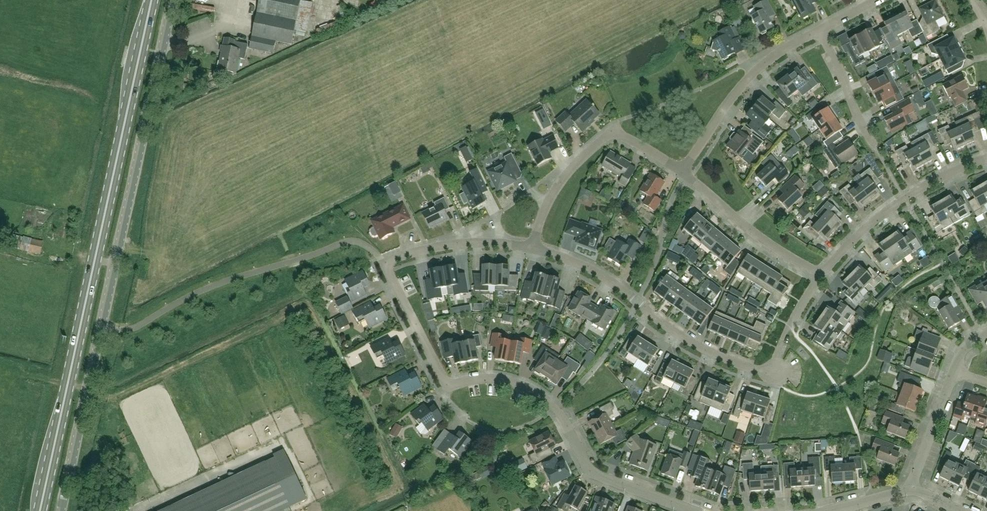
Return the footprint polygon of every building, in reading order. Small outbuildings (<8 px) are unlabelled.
[(301,1),(301,0),(260,0),(250,49),(273,54),(276,41),(291,45),(294,31),(301,1)] [(753,18),(751,23),(756,24),(761,34),(773,28),(768,18),(775,15),(767,0),(754,7),(757,13),(752,16),(753,18)] [(815,11),(811,4),(812,1),(814,0),(792,0),(792,2),(794,7),(796,8),(802,18),(815,11)] [(919,24),(923,32),(926,38),(940,30),(935,21),(943,17),(935,1),(921,8),(920,11),(925,20),(919,24)] [(923,32),(919,24),(917,20),(910,23),(904,12),(894,17),(902,33),(908,30),(912,38),(923,32)] [(885,36),(890,47),(900,42),(897,36),(902,33),(894,17),(884,23),(890,34),(885,36)] [(720,38),(714,42),(715,44),(713,49),(718,51),(723,59),(735,53),(730,42),(736,39),(730,27),(717,33),(720,38)] [(869,52),(884,44),(881,37),(882,36),(879,30),(873,33),(871,29),(860,35),(869,52)] [(855,66),(865,61),(862,55),(869,52),(860,35),(850,40),(852,44),(845,47),(855,66)] [(222,46),(220,52),(223,53),(223,56),(221,56),(220,62),(219,62),(217,69),(219,69),(219,70),(236,73),(239,58),(245,60),(248,44),(236,42),(237,40),(225,38),(223,46),(222,46)] [(942,44),(939,39),(927,45),(931,53),(938,55),(940,59),(959,49),(954,38),(942,44)] [(948,75),(962,68),(961,64),(961,62),(965,60),(959,49),(940,59),(948,75)] [(879,77),(868,83),(873,94),(889,85),(886,80),(892,77),(887,66),(876,72),(879,77)] [(805,79),(797,69),(787,76),(798,91),(804,86),(808,92),(818,85),(810,75),(805,79)] [(926,88),(935,83),(931,75),(921,81),(926,88)] [(785,94),(779,98),(788,107),(792,104),(788,98),(798,91),(787,76),(777,84),(785,94)] [(962,91),(968,88),(962,76),(943,85),(949,98),(951,97),(955,107),(967,101),(962,91)] [(890,98),(893,105),(904,99),(898,88),(895,82),(889,85),(873,94),(878,104),(890,98)] [(909,95),(914,104),(922,100),(916,90),(909,95)] [(772,106),(762,98),(754,107),(768,118),(772,113),(779,119),(786,111),(776,101),(772,106)] [(582,132),(594,121),(593,120),(599,114),(587,100),(569,116),(566,112),(556,121),(566,131),(574,123),(582,132)] [(894,114),(885,119),(892,133),(912,122),(908,114),(914,111),(908,100),(891,108),(894,114)] [(753,129),(764,138),(771,130),(765,125),(770,119),(768,118),(754,107),(747,116),(756,124),(753,129)] [(809,121),(812,119),(819,130),(835,119),(828,108),(822,112),(819,108),(806,116),(809,121)] [(977,141),(972,130),(984,125),(981,111),(962,119),(965,126),(958,129),(966,146),(977,141)] [(837,133),(842,130),(835,119),(819,130),(827,140),(823,142),(827,148),(833,144),(840,139),(837,133)] [(950,140),(954,151),(966,146),(958,129),(951,132),(948,126),(938,130),(940,135),(941,135),(944,143),(950,140)] [(745,148),(753,155),(764,142),(751,133),(747,137),(739,131),(737,134),(736,133),(734,133),(730,138),(730,139),(731,141),(727,146),(738,156),(745,148)] [(932,142),(937,140),(932,131),(928,134),(932,142)] [(932,142),(928,134),(913,142),(916,148),(924,165),(935,159),(929,149),(934,146),(932,142)] [(538,165),(552,158),(549,153),(559,148),(552,136),(543,140),(542,139),(528,146),(538,165)] [(809,139),(803,143),(807,149),(813,145),(809,139)] [(836,169),(842,164),(843,165),(858,154),(848,140),(836,148),(833,144),(827,148),(823,150),(836,169)] [(902,164),(908,161),(913,171),(924,165),(916,148),(909,152),(906,146),(895,152),(898,156),(902,164)] [(789,161),(799,155),(796,150),(786,156),(789,161)] [(631,164),(610,152),(602,166),(622,177),(619,183),(625,186),(631,176),(626,172),(631,164)] [(521,172),(512,153),(504,157),(507,162),(488,172),(498,190),(513,182),(513,183),(514,183),(515,178),(514,176),(521,172)] [(788,159),(782,153),(778,158),(784,164),(788,159)] [(869,153),(864,157),(872,167),(870,168),(873,173),(878,180),(882,176),(875,164),(869,153)] [(757,177),(766,187),(775,178),(779,183),(788,174),(781,166),(776,170),(771,165),(776,161),(771,155),(762,164),(766,169),(757,177)] [(864,181),(858,186),(870,201),(880,193),(873,184),(878,180),(873,173),(870,168),(860,176),(864,181)] [(465,203),(468,201),(473,210),(486,203),(480,192),(487,189),(476,169),(470,172),(473,179),(470,181),(471,183),(462,187),(465,194),(461,195),(465,203)] [(654,211),(661,200),(655,196),(664,182),(651,174),(641,191),(647,195),(647,198),(643,204),(654,211)] [(788,192),(778,201),(787,210),(802,197),(798,192),(804,186),(795,176),(784,187),(788,192)] [(397,183),(387,187),(390,197),(401,193),(397,183)] [(853,199),(860,208),(870,201),(858,186),(853,190),(849,185),(840,191),(843,196),(848,202),(853,199)] [(970,191),(975,199),(969,202),(975,212),(977,217),(986,212),(986,211),(984,205),(986,204),(986,196),(981,185),(970,191)] [(821,202),(829,195),(824,190),(816,197),(821,202)] [(951,195),(949,196),(941,201),(954,224),(970,214),(963,202),(957,205),(951,195)] [(430,228),(448,219),(444,211),(450,208),(444,198),(434,203),(436,206),(422,213),(430,228)] [(934,229),(937,233),(954,224),(941,201),(930,207),(936,218),(930,221),(934,228),(934,229)] [(834,233),(843,223),(834,216),(838,211),(831,205),(827,202),(815,215),(820,220),(834,233)] [(371,232),(372,236),(375,236),(379,235),(381,239),(394,232),(392,228),(410,219),(403,205),(372,221),(375,227),(371,229),(371,232)] [(25,210),(25,223),(38,224),(38,210),(25,210)] [(924,211),(919,214),(924,223),(929,220),(924,211)] [(693,237),(706,222),(697,214),(684,229),(693,237)] [(777,220),(782,224),(786,219),(780,215),(777,220)] [(802,226),(805,218),(796,215),(793,223),(802,226)] [(577,242),(594,248),(601,231),(583,224),(583,225),(570,220),(566,232),(579,237),(577,242)] [(826,242),(828,240),(834,233),(820,220),(815,226),(810,221),(803,229),(807,233),(813,238),(817,234),(826,242)] [(986,220),(978,224),(981,229),(986,226),(986,222),(986,220)] [(701,244),(714,229),(706,222),(693,237),(701,244)] [(790,226),(784,230),(789,236),(795,231),(790,226)] [(714,229),(701,244),(710,252),(723,236),(714,229)] [(888,238),(903,259),(924,245),(913,230),(903,238),(899,233),(897,234),(896,233),(888,238)] [(32,238),(23,236),(23,237),(14,235),(12,241),(10,247),(20,249),(20,250),(29,252),(41,255),(44,242),(32,239),(32,238)] [(723,236),(710,252),(716,256),(713,259),(713,261),(715,263),(719,259),(732,244),(723,236)] [(903,259),(888,238),(880,244),(881,245),(879,247),(883,252),(875,257),(885,272),(903,259)] [(618,240),(607,257),(620,265),(628,253),(634,257),(641,246),(630,239),(626,245),(618,240)] [(735,259),(741,251),(732,244),(719,259),(728,266),(724,271),(731,276),(739,263),(735,259)] [(673,251),(679,253),(682,248),(676,245),(673,251)] [(687,252),(683,257),(688,260),(692,256),(687,252)] [(678,256),(672,253),(669,259),(675,262),(678,256)] [(746,278),(756,261),(748,255),(737,272),(746,278)] [(693,264),(697,260),(692,256),(688,260),(693,264)] [(947,260),(952,268),(959,264),(955,256),(947,260)] [(754,283),(765,266),(756,261),(746,278),(754,283)] [(458,275),(456,266),(443,268),(446,287),(448,297),(455,295),(468,293),(465,274),(458,275)] [(475,291),(488,291),(488,286),(495,286),(496,266),(483,266),(483,274),(474,274),(473,274),(475,291)] [(516,291),(519,275),(509,275),(509,267),(496,266),(495,286),(495,290),(516,291)] [(706,275),(710,270),(705,266),(701,271),(706,275)] [(763,289),(774,272),(765,266),(754,283),(763,289)] [(860,266),(858,268),(851,275),(864,288),(869,283),(874,288),(882,280),(878,276),(872,270),(868,274),(860,266)] [(428,300),(442,298),(440,288),(446,287),(443,268),(430,270),(432,280),(425,281),(428,300)] [(693,268),(689,273),(694,277),(698,272),(693,268)] [(352,293),(348,295),(352,302),(366,294),(363,288),(369,285),(363,271),(345,280),(352,293)] [(680,278),(671,271),(667,276),(666,276),(654,292),(664,299),(676,283),(680,278)] [(699,280),(703,276),(698,272),(694,277),(699,280)] [(771,294),(782,277),(774,272),(763,289),(771,294)] [(534,301),(534,300),(541,302),(548,277),(536,273),(533,283),(526,281),(521,298),(534,301)] [(842,283),(850,292),(846,296),(852,302),(856,306),(864,298),(859,293),(864,288),(851,275),(842,283)] [(557,290),(560,280),(548,277),(541,302),(548,304),(547,305),(560,309),(565,292),(557,290)] [(782,277),(771,294),(767,300),(776,306),(791,283),(782,277)] [(930,283),(933,291),(944,287),(941,279),(930,283)] [(986,281),(977,287),(976,285),(969,289),(976,301),(981,298),(986,307),(986,282),(986,281)] [(711,282),(707,287),(712,291),(716,286),(711,282)] [(673,306),(685,290),(676,283),(664,299),(673,306)] [(717,295),(721,290),(716,286),(712,291),(717,295)] [(682,313),(694,296),(685,290),(673,306),(682,313)] [(591,299),(579,292),(569,309),(581,317),(582,316),(587,319),(595,306),(589,303),(591,299)] [(828,295),(826,299),(833,303),(835,299),(828,295)] [(929,302),(929,305),(930,307),(932,308),(934,309),(937,308),(938,310),(949,329),(960,322),(956,317),(953,311),(959,307),(955,300),(952,295),(940,302),(939,300),(938,299),(936,297),(933,297),(931,298),(930,300),(929,302)] [(694,296),(682,313),(692,319),(703,303),(694,296)] [(352,308),(347,297),(336,303),(342,313),(352,308)] [(750,298),(747,303),(753,306),(755,301),(750,298)] [(758,309),(761,304),(755,301),(753,306),(758,309)] [(387,319),(380,306),(374,309),(371,302),(353,312),(359,323),(365,320),(369,328),(387,319)] [(828,307),(826,309),(821,317),(842,332),(855,312),(843,302),(837,309),(836,308),(834,311),(828,307)] [(703,303),(692,319),(701,326),(703,323),(708,317),(713,310),(703,303)] [(592,323),(604,330),(614,313),(602,306),(600,309),(595,306),(587,319),(593,322),(592,323)] [(718,334),(726,316),(716,312),(708,330),(718,334)] [(860,313),(857,321),(866,324),(869,317),(860,313)] [(726,316),(718,334),(727,338),(735,320),(726,316)] [(813,327),(820,331),(818,334),(819,335),(814,343),(828,351),(842,332),(821,317),(813,327)] [(334,336),(349,327),(344,318),(328,326),(334,336)] [(737,342),(745,324),(735,320),(727,338),(737,342)] [(756,321),(754,328),(746,346),(756,350),(766,325),(756,321)] [(746,346),(754,328),(745,324),(737,342),(746,346)] [(548,340),(552,328),(545,325),(540,337),(548,340)] [(917,350),(934,356),(941,339),(917,330),(914,338),(915,340),(920,342),(917,350)] [(497,347),(495,359),(508,362),(511,342),(504,341),(505,336),(493,334),(491,346),(497,347)] [(468,337),(469,341),(463,343),(467,362),(478,360),(476,348),(482,346),(479,335),(468,337)] [(620,354),(625,357),(628,353),(638,359),(649,342),(638,336),(635,341),(630,338),(620,354)] [(384,356),(388,364),(405,355),(398,341),(392,345),(389,338),(371,347),(377,359),(384,356)] [(531,340),(520,338),(519,343),(511,342),(508,362),(521,364),(523,352),(529,353),(531,340)] [(453,355),(455,364),(467,362),(463,343),(457,344),(456,339),(441,342),(443,354),(450,353),(453,355)] [(638,359),(648,366),(645,370),(651,373),(658,362),(653,359),(659,350),(649,342),(638,359)] [(542,360),(534,371),(540,375),(540,373),(546,377),(557,361),(560,356),(543,345),(536,356),(542,360)] [(878,359),(889,363),(890,360),(886,358),(889,353),(881,350),(880,353),(878,359)] [(934,356),(917,350),(914,358),(910,357),(908,358),(905,366),(927,374),(934,356)] [(568,357),(563,364),(557,361),(546,377),(552,381),(551,382),(556,385),(564,374),(570,378),(573,372),(575,373),(581,365),(568,357)] [(655,381),(660,384),(664,377),(674,383),(684,364),(672,360),(667,370),(662,367),(655,381)] [(678,392),(688,397),(695,383),(689,381),(694,371),(684,364),(674,383),(681,386),(678,392)] [(405,370),(387,379),(391,386),(398,383),(404,396),(422,387),(415,373),(408,377),(405,370)] [(901,394),(919,401),(923,391),(910,386),(914,377),(900,372),(897,381),(900,382),(898,386),(903,388),(901,394)] [(699,401),(699,402),(710,407),(720,382),(709,378),(704,389),(699,386),(694,399),(699,401)] [(718,408),(728,413),(733,400),(727,398),(731,388),(720,382),(710,407),(717,410),(718,408)] [(733,415),(739,417),(741,411),(753,415),(759,395),(747,392),(744,403),(738,401),(733,415)] [(919,401),(901,394),(897,405),(891,403),(889,409),(900,413),(902,407),(915,412),(919,401)] [(971,417),(977,399),(977,397),(967,394),(963,406),(957,404),(953,416),(963,419),(965,415),(971,417)] [(763,423),(769,425),(773,412),(767,410),(771,400),(759,395),(753,415),(765,418),(763,423)] [(971,417),(976,419),(975,423),(985,427),(986,420),(986,414),(983,412),(986,401),(986,399),(977,396),(977,397),(977,399),(971,417)] [(594,433),(612,424),(608,417),(614,414),(612,411),(614,409),(611,403),(599,408),(603,415),(589,422),(594,433)] [(424,405),(411,415),(419,425),(422,423),(428,430),(443,418),(434,406),(429,411),(424,405)] [(905,438),(909,427),(897,422),(899,416),(886,411),(882,423),(889,425),(887,432),(905,438)] [(729,416),(724,414),(721,422),(726,424),(729,416)] [(701,433),(703,426),(690,423),(688,430),(701,433)] [(612,424),(594,433),(600,445),(612,438),(615,445),(626,439),(621,429),(616,432),(612,424)] [(963,438),(964,429),(956,428),(955,436),(963,438)] [(445,430),(433,446),(444,455),(449,449),(460,457),(472,442),(460,433),(456,438),(445,430)] [(687,447),(694,449),(699,435),(692,432),(687,447)] [(555,445),(558,444),(555,438),(552,439),(549,433),(546,435),(545,433),(529,441),(535,452),(529,455),(533,464),(550,456),(547,450),(555,445)] [(647,468),(656,445),(640,439),(636,434),(626,443),(635,453),(631,463),(647,468)] [(735,434),(733,445),(742,446),(744,435),(735,434)] [(962,445),(966,447),(970,440),(966,437),(962,445)] [(895,466),(899,454),(886,449),(889,443),(876,439),(871,450),(879,453),(877,459),(895,466)] [(732,444),(727,442),(724,449),(729,451),(732,444)] [(827,442),(814,442),(813,450),(826,450),(827,442)] [(626,456),(630,454),(626,445),(622,446),(626,456)] [(668,455),(662,471),(661,473),(675,479),(678,471),(680,466),(686,468),(691,454),(684,452),(683,454),(670,449),(668,455)] [(288,508),(307,499),(283,450),(273,455),(275,458),(163,510),(290,510),(288,508)] [(949,460),(949,459),(952,453),(947,451),(943,458),(948,460),(940,477),(949,481),(958,464),(949,460)] [(688,466),(689,466),(701,471),(695,486),(707,490),(714,472),(706,469),(710,460),(693,454),(688,466)] [(802,469),(803,486),(815,485),(814,473),(820,473),(819,457),(808,458),(809,469),(802,469)] [(844,482),(843,465),(835,466),(835,457),(824,457),(825,471),(831,471),(832,483),(844,482)] [(843,465),(844,482),(856,481),(855,469),(862,469),(861,457),(849,457),(850,465),(843,465)] [(514,474),(527,467),(522,458),(510,465),(514,474)] [(552,485),(570,475),(563,462),(558,464),(555,458),(543,464),(546,470),(545,471),(552,485)] [(969,478),(975,465),(966,460),(963,467),(958,464),(949,481),(959,486),(964,476),(969,478)] [(762,490),(761,474),(754,474),(753,463),(743,464),(744,480),(749,479),(750,491),(762,490)] [(803,486),(802,469),(795,470),(794,463),(784,463),(784,475),(790,475),(791,487),(803,486)] [(761,466),(761,474),(762,490),(774,490),(773,478),(779,477),(778,465),(761,466)] [(975,465),(969,478),(974,480),(968,491),(978,496),(986,478),(978,474),(981,468),(975,465)] [(714,472),(707,490),(719,495),(725,480),(732,482),(736,470),(725,466),(721,475),(714,472)] [(986,478),(978,496),(986,500),(986,479),(986,478)] [(578,510),(587,493),(576,487),(570,497),(565,494),(557,507),(565,510),(567,510),(570,506),(578,510)] [(591,510),(611,510),(614,503),(596,496),(591,510)]
